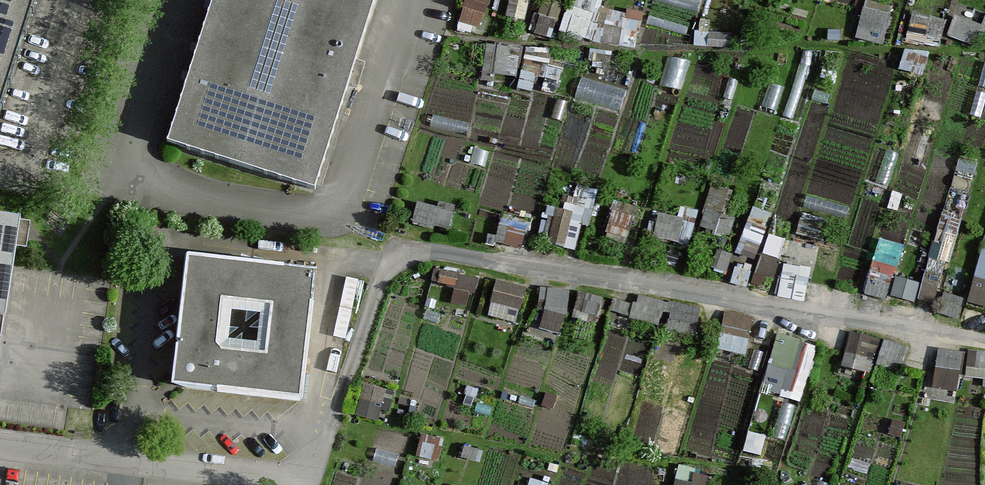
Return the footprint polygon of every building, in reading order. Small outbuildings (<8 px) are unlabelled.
[(37,0),(0,0),(0,111),(37,0)] [(165,144),(315,193),(377,0),(211,0),(165,144)] [(572,33),(643,37),(644,6),(606,4),(606,0),(574,0),(572,33)] [(889,38),(898,4),(882,0),(870,0),(862,31),(889,38)] [(452,225),(457,205),(423,196),(418,215),(452,225)] [(558,198),(551,238),(582,244),(590,204),(558,198)] [(694,237),(697,214),(661,210),(659,233),(694,237)] [(4,328),(22,222),(0,219),(0,327),(4,328)] [(189,256),(175,388),(303,401),(316,269),(189,256)] [(784,290),(810,293),(813,261),(787,259),(784,290)] [(973,298),(984,299),(984,274),(977,273),(973,298)] [(525,303),(528,279),(499,274),(495,298),(525,303)] [(540,321),(567,324),(571,284),(544,281),(540,321)] [(729,306),(722,342),(750,347),(756,311),(729,306)] [(805,395),(822,338),(782,327),(766,384),(805,395)] [(880,356),(906,361),(911,338),(853,327),(847,361),(877,367),(880,356)] [(963,384),(967,345),(941,342),(937,382),(963,384)] [(984,371),(984,345),(971,344),(970,370),(984,371)] [(676,484),(710,484),(715,469),(684,460),(676,484)]
